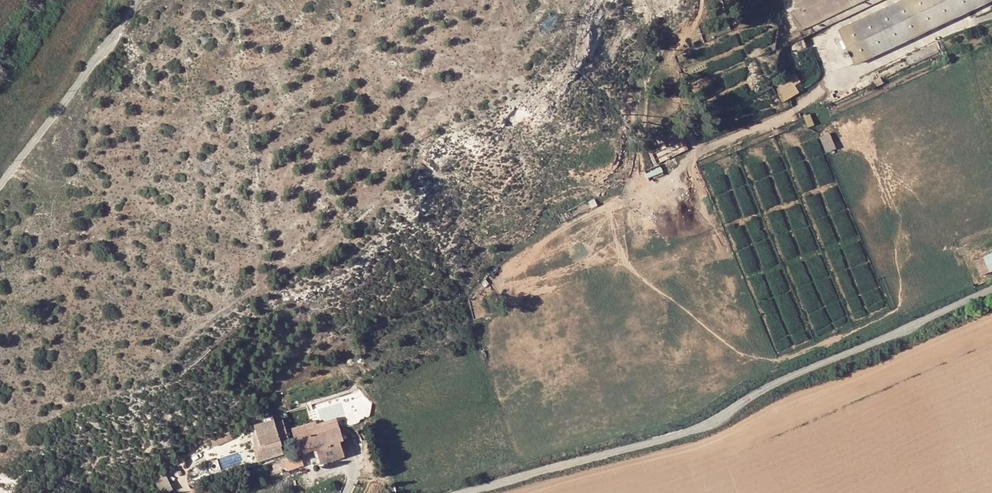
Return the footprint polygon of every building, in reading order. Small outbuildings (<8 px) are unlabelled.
[(808,17),(802,20),(809,35),(880,0),(800,0),(808,17)] [(930,0),(921,0),(847,34),(848,38),(930,0)] [(858,71),(991,11),(991,0),(930,0),(848,38),(858,58),(853,60),(858,71)] [(980,265),(986,281),(991,279),(991,261),(980,265)] [(285,438),(293,435),(288,417),(260,424),(262,432),(255,434),(261,458),(288,450),(285,438)] [(346,428),(313,437),(316,448),(349,438),(346,428)] [(349,438),(316,448),(317,453),(322,452),(326,466),(351,459),(347,445),(350,444),(349,438)]
